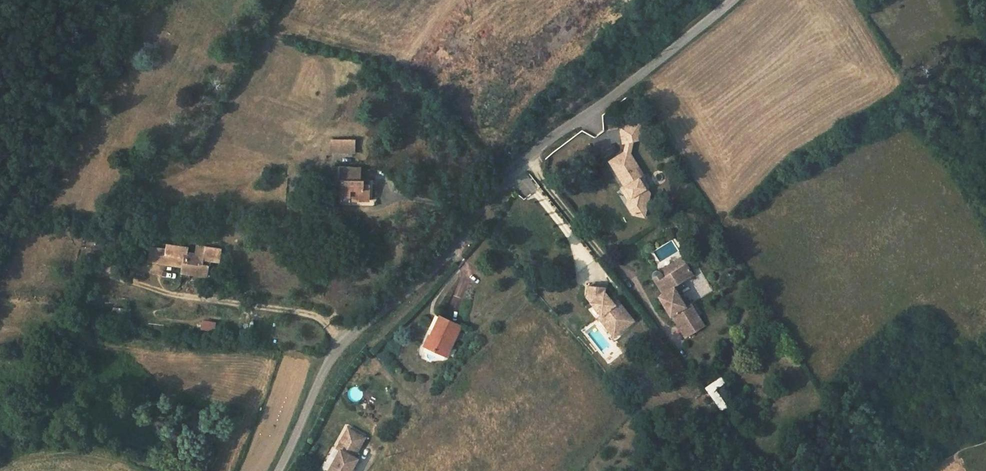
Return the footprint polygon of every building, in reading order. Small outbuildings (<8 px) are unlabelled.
[(977,93),(967,100),(972,108),(982,100),(977,93)] [(643,123),(623,126),(626,142),(629,141),(635,141),(645,139),(643,123)] [(354,142),(339,141),(339,153),(354,153),(354,142)] [(632,153),(630,150),(627,151),(612,161),(627,186),(634,198),(632,208),(635,213),(645,215),(660,207),(649,188),(647,188),(641,179),(644,177),(646,176),(632,153)] [(341,181),(341,188),(341,201),(370,202),(370,186),(361,186),(361,169),(342,169),(341,181)] [(650,186),(644,177),(641,179),(647,188),(650,186)] [(634,198),(627,186),(623,188),(630,199),(629,203),(632,208),(634,198)] [(561,235),(570,229),(543,187),(534,192),(561,235)] [(581,268),(595,260),(583,238),(569,245),(581,268)] [(167,246),(167,251),(165,265),(183,267),(182,274),(207,277),(209,261),(218,262),(220,250),(197,247),(196,255),(186,254),(187,249),(167,246)] [(149,262),(165,265),(167,251),(151,249),(149,262)] [(681,259),(659,273),(663,279),(685,265),(681,259)] [(462,262),(454,297),(464,299),(468,282),(480,284),(484,267),(462,262)] [(692,277),(685,265),(663,279),(659,273),(657,273),(656,273),(654,274),(653,276),(663,294),(660,296),(672,316),(674,315),(687,337),(704,327),(690,305),(685,308),(673,288),(692,277)] [(587,285),(586,296),(600,315),(597,317),(605,327),(608,324),(620,326),(630,318),(614,297),(610,300),(603,291),(604,287),(587,285)] [(111,309),(110,318),(127,321),(129,311),(111,309)] [(434,339),(431,337),(430,336),(425,346),(446,357),(460,327),(440,318),(433,332),(437,334),(434,339)] [(201,320),(201,329),(213,330),(213,321),(201,320)] [(764,338),(768,345),(775,341),(771,335),(764,338)] [(775,341),(768,345),(773,353),(783,347),(779,339),(775,341)] [(721,377),(705,388),(722,411),(727,407),(716,390),(725,383),(721,377)] [(273,393),(269,408),(276,409),(280,394),(273,393)] [(364,439),(347,430),(336,450),(340,451),(329,470),(351,470),(357,460),(353,458),(364,439)]
